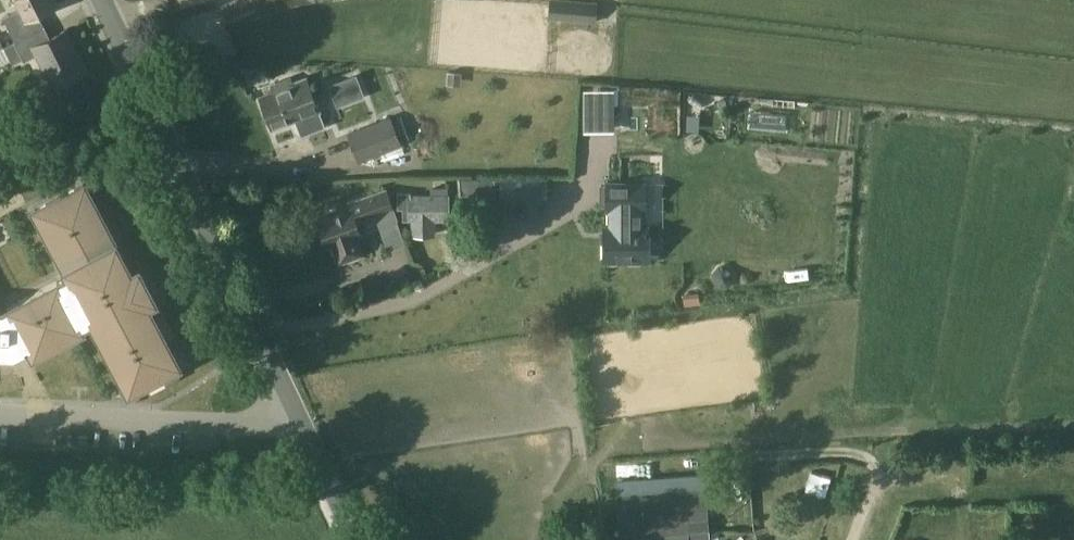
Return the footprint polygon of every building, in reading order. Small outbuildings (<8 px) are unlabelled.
[(44,26),(38,14),(54,6),(51,0),(15,0),(19,9),(3,18),(14,41),(13,41),(14,42),(44,26)] [(227,23),(283,0),(234,0),(220,6),(227,23)] [(595,23),(597,2),(571,0),(549,0),(547,19),(595,23)] [(10,60),(12,64),(23,59),(24,61),(36,55),(53,88),(86,71),(66,29),(49,37),(44,26),(14,42),(4,47),(2,48),(0,43),(0,65),(10,60)] [(344,76),(326,82),(333,104),(350,97),(350,96),(359,94),(353,73),(344,76)] [(306,78),(291,83),(289,79),(272,85),(274,91),(260,97),(272,128),(295,119),(302,135),(325,126),(317,108),(329,104),(324,92),(313,96),(306,78)] [(622,117),(622,98),(592,99),(593,118),(622,117)] [(402,146),(390,116),(347,133),(359,162),(402,146)] [(593,120),(593,146),(624,145),(623,119),(593,120)] [(544,183),(503,184),(505,212),(523,212),(523,204),(544,205),(544,183)] [(13,356),(31,346),(42,340),(46,347),(82,328),(78,321),(89,315),(129,391),(148,380),(148,379),(159,373),(160,374),(179,364),(162,332),(157,335),(151,324),(156,321),(141,291),(148,287),(139,269),(125,276),(119,265),(125,262),(115,243),(114,244),(108,233),(110,232),(100,214),(98,215),(92,204),(94,203),(84,184),(34,210),(68,275),(7,307),(3,310),(0,310),(0,355),(13,356)] [(645,184),(608,184),(608,211),(610,211),(610,229),(605,229),(605,263),(648,263),(648,228),(643,228),(643,211),(645,211),(645,184)] [(394,222),(396,221),(386,187),(368,193),(369,195),(348,203),(349,206),(318,218),(328,246),(333,244),(339,262),(362,254),(355,236),(360,234),(356,225),(366,222),(364,217),(377,212),(382,226),(387,242),(399,238),(394,222)] [(436,238),(437,222),(450,222),(449,194),(448,194),(447,187),(430,188),(430,194),(407,195),(407,207),(402,207),(402,221),(408,221),(408,222),(410,222),(410,237),(436,238)] [(480,216),(497,217),(497,192),(462,192),(462,206),(481,206),(480,216)] [(706,499),(716,498),(713,473),(616,480),(621,539),(710,539),(706,499)]
